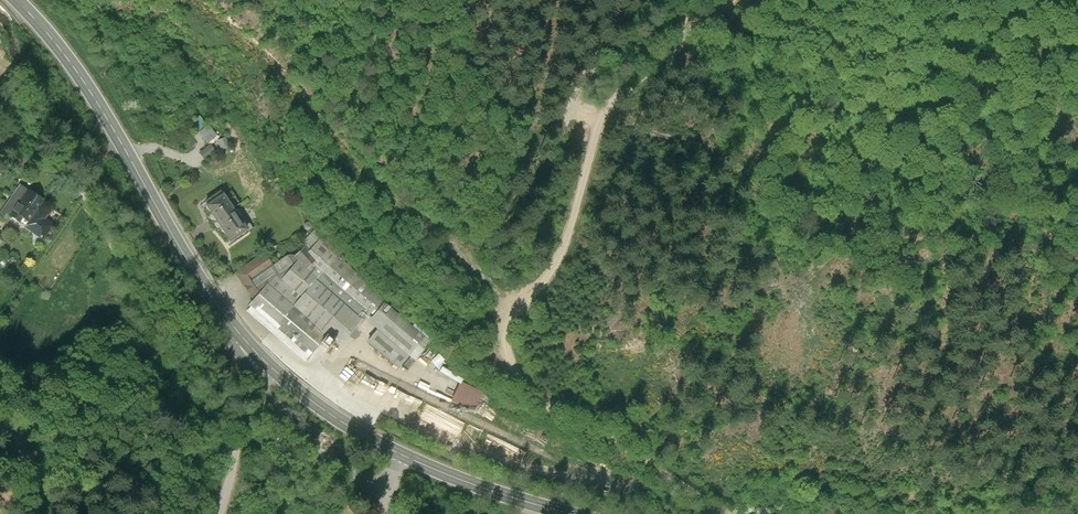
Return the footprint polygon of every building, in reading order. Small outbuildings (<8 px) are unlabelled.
[(217,135),(208,124),(199,132),(208,142),(217,135)] [(226,138),(217,141),(220,149),(228,146),(226,138)] [(11,144),(4,139),(0,143),(0,149),(4,152),(11,144)] [(210,144),(200,152),(205,158),(215,150),(210,144)] [(51,208),(20,187),(0,215),(6,219),(9,215),(20,223),(22,219),(28,223),(26,227),(42,238),(51,224),(43,219),(51,208)] [(212,221),(215,221),(232,210),(240,204),(234,196),(226,201),(220,192),(201,205),(203,208),(205,207),(210,214),(209,216),(212,221)] [(511,209),(508,199),(500,202),(503,212),(511,209)] [(245,230),(232,210),(215,221),(214,224),(217,228),(220,228),(229,241),(245,230)] [(298,260),(280,279),(301,296),(316,279),(360,317),(368,307),(377,313),(385,304),(316,231),(304,244),(306,247),(295,256),(298,260)] [(266,256),(236,272),(254,297),(267,282),(269,284),(275,276),(280,279),(298,260),(295,256),(293,255),(288,254),(272,265),(266,256)] [(267,282),(248,304),(308,355),(326,333),(293,305),(301,296),(280,279),(275,276),(269,284),(267,282)] [(293,305),(326,333),(339,345),(362,319),(360,317),(316,279),(301,296),(293,305)] [(377,313),(370,322),(379,330),(369,342),(398,366),(409,354),(415,359),(430,342),(385,304),(377,313)] [(439,369),(437,372),(458,382),(449,400),(473,412),(484,391),(439,369)] [(364,373),(358,383),(368,390),(374,379),(364,373)]
